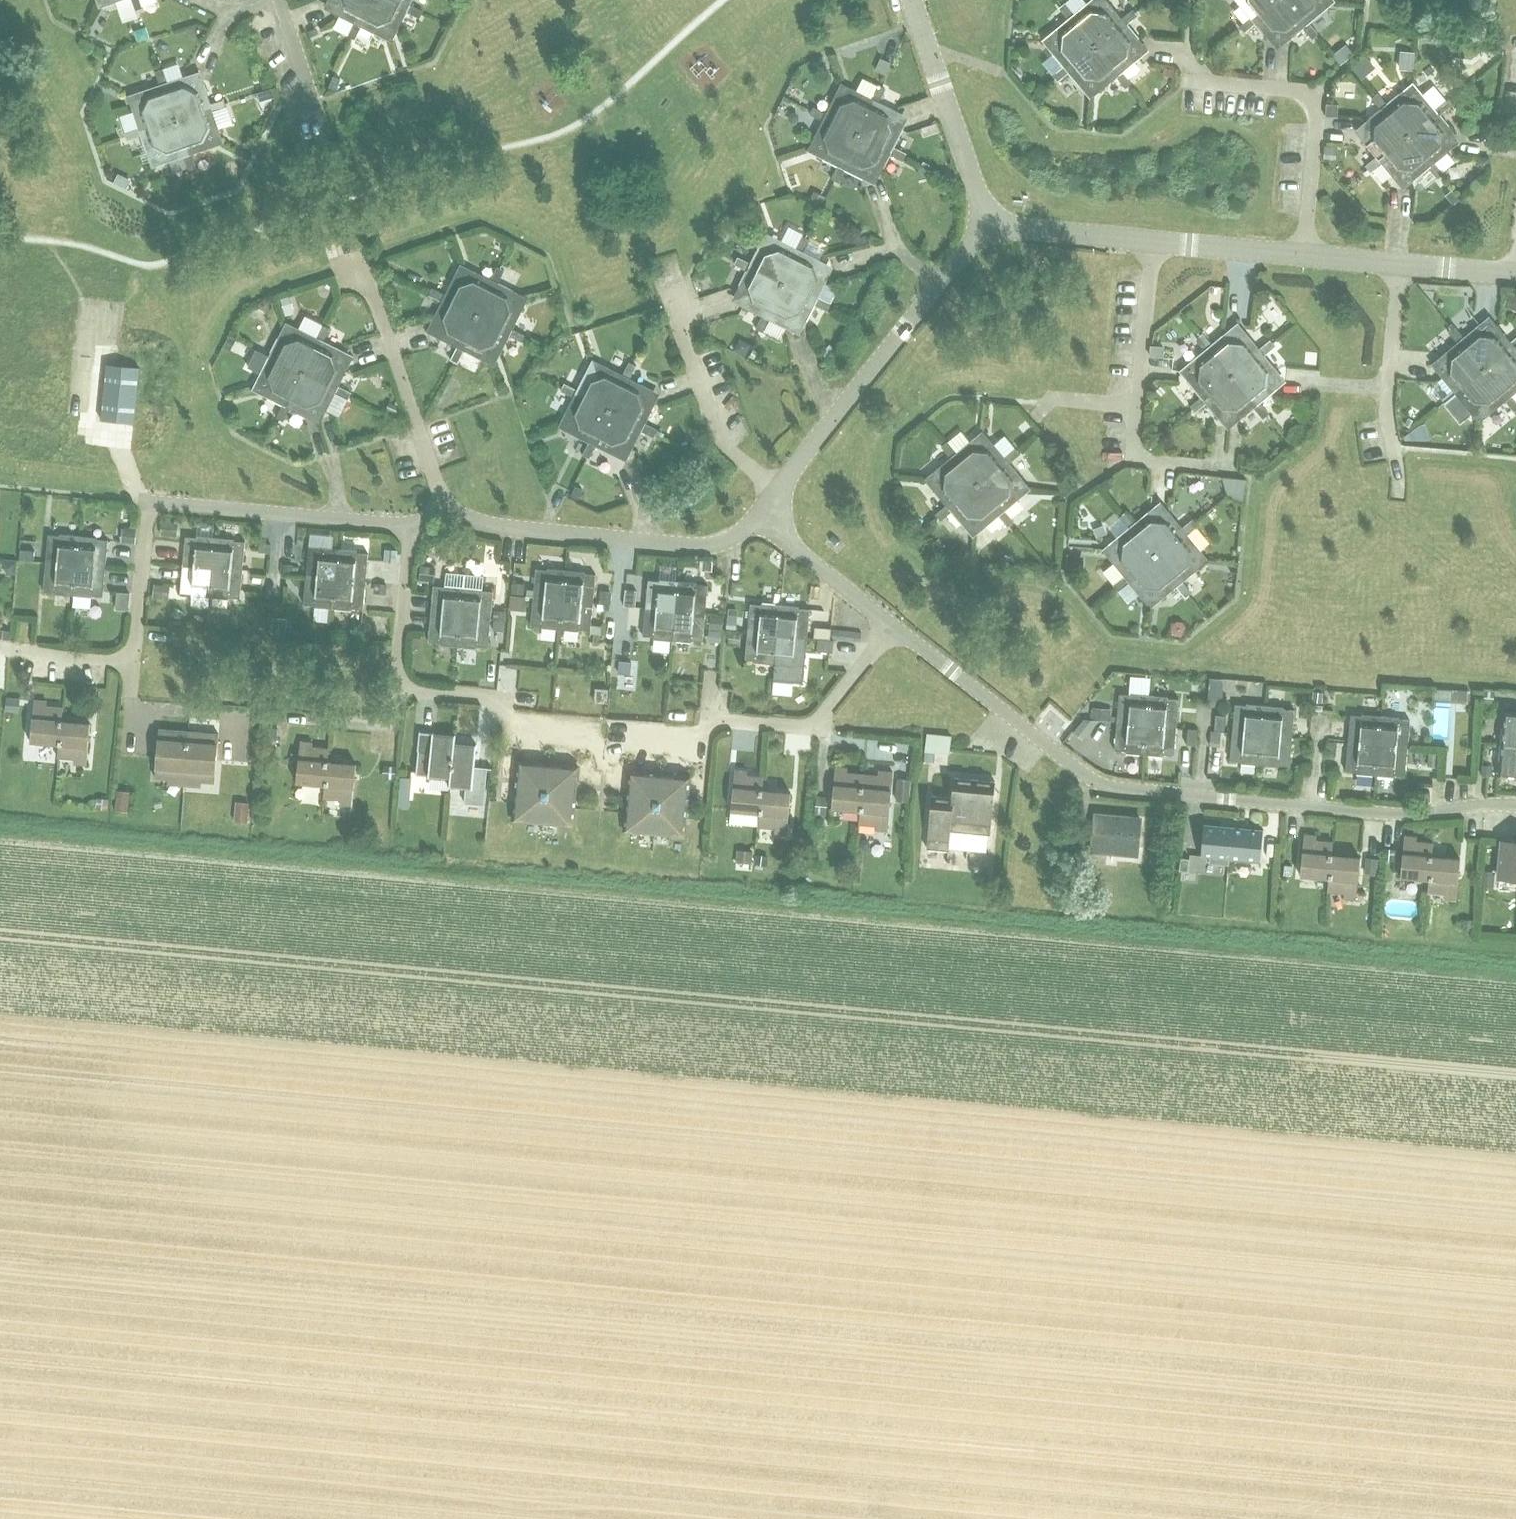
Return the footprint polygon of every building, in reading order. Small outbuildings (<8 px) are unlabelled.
[(369,0),(346,0),(332,5),(334,13),(354,23),(347,35),(351,37),(369,0)] [(377,0),(369,0),(351,37),(354,39),(361,26),(380,36),(388,33),(377,0)] [(421,14),(393,0),(377,0),(388,33),(397,30),(406,11),(419,17),(421,14)] [(421,14),(422,10),(410,4),(412,0),(393,0),(421,14)] [(1062,5),(1095,45),(1099,0),(1096,0),(1090,0),(1074,13),(1065,2),(1062,5)] [(1099,0),(1095,45),(1135,12),(1132,9),(1122,18),(1108,1),(1099,0)] [(1236,1),(1249,17),(1239,26),(1241,29),(1276,0),(1236,0),(1236,1)] [(1241,29),(1244,32),(1255,23),(1268,40),(1277,41),(1281,0),(1276,0),(1241,29)] [(1277,41),(1286,41),(1303,28),(1312,38),(1315,36),(1285,0),(1281,0),(1277,41)] [(1325,0),(1285,0),(1315,36),(1318,33),(1309,23),(1325,9),(1326,0),(1325,0)] [(1051,32),(1050,41),(1095,45),(1062,5),(1059,7),(1068,18),(1051,32)] [(1135,12),(1095,45),(1140,49),(1140,41),(1127,24),(1137,15),(1135,12)] [(145,26),(134,30),(138,41),(149,37),(145,26)] [(1050,41),(1049,49),(1063,66),(1052,75),(1055,78),(1095,45),(1050,41)] [(1345,44),(1332,54),(1340,64),(1353,54),(1345,44)] [(1095,45),(1055,78),(1057,81),(1068,72),(1082,89),(1091,90),(1095,45)] [(1095,45),(1091,90),(1099,90),(1116,77),(1125,88),(1128,85),(1095,45)] [(1140,49),(1095,45),(1128,85),(1131,83),(1122,72),(1139,58),(1140,49)] [(1400,50),(1398,68),(1412,69),(1414,51),(1400,50)] [(823,59),(813,62),(815,69),(825,66),(823,59)] [(882,59),(876,71),(886,75),(892,63),(882,59)] [(1164,65),(1162,75),(1171,77),(1174,67),(1164,65)] [(176,119),(196,79),(188,75),(168,81),(163,68),(159,69),(176,119)] [(176,119),(159,69),(156,71),(160,84),(140,91),(136,99),(176,119)] [(333,76),(328,86),(335,90),(340,79),(333,76)] [(204,82),(196,79),(176,119),(225,102),(224,98),(210,103),(204,82)] [(857,133),(881,87),(877,85),(871,98),(852,88),(843,91),(857,133)] [(881,87),(857,133),(900,119),(898,111),(878,101),(884,89),(881,87)] [(271,88),(257,93),(260,101),(274,96),(271,88)] [(1407,135),(1412,91),(1403,90),(1386,104),(1377,93),(1374,95),(1407,135)] [(857,133),(843,91),(835,94),(825,113),(813,106),(811,110),(857,133)] [(1420,92),(1412,91),(1407,135),(1447,102),(1445,99),(1434,108),(1420,92)] [(1363,122),(1363,131),(1407,135),(1374,95),(1371,98),(1380,109),(1363,122)] [(176,119),(136,99),(132,106),(139,127),(125,131),(126,135),(176,119)] [(226,106),(225,102),(176,119),(216,139),(220,131),(213,110),(226,106)] [(1450,105),(1447,102),(1407,135),(1452,140),(1453,131),(1439,114),(1450,105)] [(1325,104),(1325,116),(1336,117),(1337,105),(1325,104)] [(857,133),(811,110),(809,114),(822,120),(812,139),(815,148),(857,133)] [(176,119),(126,135),(128,139),(141,134),(148,155),(156,159),(176,119)] [(176,119),(156,159),(164,163),(184,156),(188,169),(192,168),(176,119)] [(212,146),(216,139),(176,119),(192,168),(196,167),(191,153),(212,146)] [(903,127),(900,119),(857,133),(904,157),(906,153),(893,147),(903,127)] [(1484,119),(1482,129),(1490,129),(1491,119),(1484,119)] [(1407,135),(1363,131),(1362,140),(1375,157),(1365,165),(1367,168),(1407,135)] [(834,180),(857,133),(815,148),(818,156),(837,165),(830,178),(834,180)] [(872,176),(857,133),(834,180),(838,182),(844,169),(863,179),(872,176)] [(902,160),(904,157),(857,133),(872,176),(880,173),(890,154),(902,160)] [(1407,135),(1367,168),(1370,172),(1381,163),(1394,179),(1403,180),(1407,135)] [(1440,175),(1407,135),(1403,180),(1412,181),(1428,167),(1437,178),(1440,175)] [(1451,148),(1452,140),(1407,135),(1440,175),(1443,173),(1435,162),(1451,148)] [(1324,145),(1323,158),(1336,159),(1337,146),(1324,145)] [(1478,157),(1477,164),(1481,168),(1489,169),(1489,158),(1478,157)] [(920,165),(916,172),(926,178),(930,170),(920,165)] [(118,173),(112,183),(126,190),(131,180),(118,173)] [(814,191),(808,202),(820,208),(826,197),(814,191)] [(1451,191),(1444,196),(1451,205),(1458,200),(1451,191)] [(776,238),(768,241),(782,283),(805,237),(802,235),(795,248),(776,238)] [(718,237),(714,246),(721,250),(726,240),(718,237)] [(809,239),(805,237),(782,283),(825,269),(822,261),(812,256),(803,251),(806,245),(809,239)] [(806,245),(803,251),(812,256),(822,261),(828,248),(809,239),(806,245)] [(782,283),(768,241),(760,243),(750,263),(737,256),(736,260),(782,283)] [(782,283),(736,260),(734,264),(746,270),(737,289),(739,297),(782,283)] [(477,314),(500,268),(497,266),(490,279),(471,269),(463,272),(477,314)] [(504,270),(500,268),(477,314),(520,300),(517,292),(498,282),(504,270)] [(825,269),(782,283),(829,306),(830,303),(818,297),(827,277),(825,269)] [(477,314),(463,272),(455,274),(445,294),(432,287),(430,291),(477,314)] [(386,273),(380,280),(390,288),(395,281),(386,273)] [(858,273),(851,275),(853,283),(860,281),(858,273)] [(782,283),(739,297),(742,306),(761,315),(755,328),(759,330),(782,283)] [(782,283),(759,330),(762,331),(768,319),(788,329),(796,326),(782,283)] [(827,310),(829,306),(782,283),(796,326),(804,323),(814,304),(827,310)] [(477,314),(430,291),(429,295),(441,301),(432,320),(434,328),(477,314)] [(1503,307),(1515,311),(1515,298),(1507,295),(1503,307)] [(270,311),(281,307),(277,297),(267,301),(270,311)] [(289,297),(280,300),(286,316),(295,313),(289,297)] [(522,309),(520,300),(477,314),(524,337),(525,334),(513,328),(522,309)] [(477,314),(434,328),(437,337),(456,346),(450,359),(454,361),(477,314)] [(477,314),(454,361),(474,370),(480,358),(483,360),(491,357),(477,314)] [(524,337),(477,314),(491,357),(500,354),(509,335),(522,341),(524,337)] [(305,315),(299,328),(316,336),(322,324),(305,315)] [(1484,369),(1488,324),(1479,323),(1463,337),(1454,326),(1451,329),(1484,369)] [(297,327),(288,329),(303,372),(326,326),(322,324),(316,336),(299,328),(297,327)] [(1488,324),(1484,369),(1515,342),(1515,337),(1510,342),(1497,325),(1488,324)] [(326,326),(303,372),(345,358),(342,350),(323,340),(330,327),(326,326)] [(258,345),(256,349),(303,372),(288,329),(280,332),(279,334),(267,327),(258,345)] [(1484,369),(1451,329),(1447,331),(1456,342),(1440,356),(1439,365),(1484,369)] [(1232,375),(1236,331),(1228,330),(1211,344),(1202,333),(1199,335),(1232,375)] [(1245,332),(1236,331),(1232,375),(1272,343),(1269,340),(1259,348),(1245,332)] [(228,335),(222,346),(229,349),(234,338),(228,335)] [(1188,362),(1187,371),(1232,375),(1199,335),(1196,338),(1205,349),(1188,362)] [(740,339),(734,351),(745,356),(751,344),(740,339)] [(1484,369),(1515,372),(1515,348),(1515,347),(1515,342),(1484,369)] [(1275,345),(1272,343),(1232,375),(1277,380),(1278,371),(1264,354),(1275,345)] [(829,344),(820,352),(826,357),(834,349),(829,344)] [(1150,345),(1149,345),(1149,356),(1162,356),(1162,345),(1150,345)] [(256,349),(247,366),(260,373),(257,378),(260,386),(303,372),(256,349)] [(345,358),(303,372),(349,395),(351,392),(338,386),(348,366),(345,358)] [(609,410),(632,363),(629,361),(622,374),(603,364),(595,367),(609,410)] [(636,365),(632,363),(609,410),(652,396),(649,387),(630,378),(636,365)] [(106,364),(100,420),(133,423),(138,367),(106,364)] [(1484,369),(1439,365),(1438,373),(1452,390),(1441,399),(1443,402),(1484,369)] [(609,410),(595,367),(586,370),(577,389),(564,383),(562,386),(609,410)] [(1479,414),(1484,369),(1443,402),(1446,405),(1460,422),(1471,413),(1479,414)] [(1479,414),(1488,414),(1505,401),(1514,412),(1515,410),(1515,408),(1484,369),(1479,414)] [(1484,369),(1515,408),(1515,402),(1511,396),(1515,391),(1515,372),(1484,369)] [(1232,375),(1187,371),(1186,380),(1200,397),(1189,405),(1192,409),(1232,375)] [(303,372),(260,386),(263,394),(282,404),(276,417),(279,419),(303,372)] [(303,372),(279,419),(283,420),(289,408),(308,417),(317,415),(303,372)] [(349,395),(303,372),(317,415),(325,412),(335,393),(347,399),(349,395)] [(1232,375),(1192,409),(1195,412),(1205,403),(1219,419),(1228,420),(1232,375)] [(1232,375),(1228,420),(1237,421),(1253,407),(1262,418),(1265,416),(1232,375)] [(1277,380),(1232,375),(1265,416),(1268,413),(1259,402),(1276,388),(1277,380)] [(609,410),(562,386),(561,390),(573,396),(563,415),(566,424),(609,410)] [(652,396),(609,410),(655,433),(657,430),(645,423),(654,404),(652,396)] [(390,402),(386,411),(395,415),(400,407),(390,402)] [(585,456),(609,410),(566,424),(569,432),(588,442),(582,454),(585,456)] [(609,410),(585,456),(589,458),(595,445),(615,455),(623,452),(609,410)] [(655,433),(609,410),(623,452),(631,449),(641,430),(653,436),(655,433)] [(1407,418),(1403,424),(1408,427),(1411,420),(1407,418)] [(1418,425),(1404,435),(1405,440),(1420,441),(1423,440),(1418,425)] [(960,430),(947,441),(952,446),(956,452),(964,445),(969,441),(960,430)] [(977,483),(981,439),(973,438),(969,441),(964,445),(956,452),(952,446),(947,441),(944,444),(977,483)] [(981,439),(977,483),(1017,450),(1015,447),(1004,456),(990,440),(981,439)] [(933,471),(932,479),(977,483),(944,444),(941,446),(950,457),(933,471)] [(1020,453),(1017,450),(977,483),(1022,488),(1023,479),(1009,462),(1020,453)] [(1245,481),(1221,478),(1225,496),(1245,481)] [(977,483),(932,479),(932,488),(945,505),(935,513),(937,517),(977,483)] [(1107,479),(1099,485),(1104,492),(1113,486),(1107,479)] [(1245,481),(1225,496),(1243,506),(1245,481)] [(973,528),(977,483),(937,517),(940,520),(951,511),(964,527),(973,528)] [(1010,523),(977,483),(973,528),(982,529),(998,515),(1007,526),(1010,523)] [(1022,488),(977,483),(1010,523),(1014,521),(1005,510),(1021,496),(1022,488)] [(572,486),(567,496),(578,502),(583,491),(572,486)] [(1155,554),(1159,510),(1151,509),(1134,522),(1125,512),(1122,514),(1155,554)] [(1159,510),(1155,554),(1195,521),(1193,518),(1182,527),(1168,510),(1159,510)] [(1155,554),(1122,514),(1119,517),(1128,527),(1111,541),(1110,550),(1155,554)] [(1195,521),(1155,554),(1200,559),(1201,550),(1187,533),(1198,524),(1195,521)] [(162,523),(161,536),(177,537),(178,524),(162,523)] [(1103,525),(1092,529),(1096,538),(1106,533),(1103,525)] [(124,526),(123,541),(135,541),(136,526),(124,526)] [(46,533),(44,563),(76,566),(78,534),(59,532),(59,534),(46,533)] [(78,534),(76,566),(105,569),(107,539),(97,538),(97,535),(78,534)] [(185,536),(182,564),(212,567),(215,537),(196,535),(196,537),(185,536)] [(215,537),(212,567),(241,570),(244,541),(233,540),(233,538),(215,537)] [(258,541),(257,550),(270,551),(271,542),(258,541)] [(308,547),(305,576),(336,578),(338,548),(319,545),(318,548),(308,547)] [(356,550),(338,548),(336,578),(364,581),(367,552),(356,551),(356,550)] [(385,550),(385,562),(397,563),(398,551),(385,550)] [(1155,554),(1110,550),(1109,559),(1123,575),(1112,584),(1115,587),(1155,554)] [(20,551),(19,561),(34,562),(35,552),(20,551)] [(1066,554),(1065,568),(1082,570),(1084,556),(1066,554)] [(1155,554),(1115,587),(1117,590),(1128,581),(1142,598),(1150,599),(1155,554)] [(1155,554),(1150,599),(1159,600),(1176,586),(1185,597),(1188,594),(1155,554)] [(1199,567),(1200,559),(1155,554),(1188,594),(1191,592),(1182,581),(1199,567)] [(700,559),(700,569),(712,569),(712,560),(700,559)] [(5,561),(4,569),(9,575),(16,576),(17,562),(5,561)] [(76,566),(44,563),(42,589),(53,590),(53,594),(73,595),(76,566)] [(282,563),(282,572),(292,573),(292,564),(282,563)] [(212,567),(182,564),(179,591),(190,592),(190,594),(209,596),(212,567)] [(646,579),(644,608),(675,610),(678,580),(679,565),(660,564),(659,578),(658,580),(646,579)] [(105,569),(76,566),(73,595),(92,596),(92,594),(103,595),(105,569)] [(212,567),(209,596),(227,598),(227,595),(239,597),(241,570),(212,567)] [(421,567),(420,581),(435,582),(436,568),(421,567)] [(525,590),(525,596),(532,597),(562,599),(565,569),(546,567),(546,569),(534,568),(532,591),(525,590)] [(565,569),(562,599),(592,602),(594,574),(583,573),(583,570),(565,569)] [(433,585),(430,614),(460,617),(463,586),(465,573),(445,571),(444,584),(443,587),(433,585)] [(463,586),(460,617),(489,619),(492,591),(481,590),(481,588),(482,575),(465,573),(463,586)] [(336,578),(305,576),(302,602),(313,604),(313,606),(314,606),(323,607),(328,607),(333,608),(336,578)] [(336,578),(333,608),(350,610),(351,607),(361,608),(364,581),(336,578)] [(678,580),(675,610),(704,613),(707,585),(696,584),(696,581),(678,580)] [(374,583),(373,590),(385,591),(386,584),(374,583)] [(512,583),(511,594),(524,595),(525,585),(512,583)] [(154,585),(153,598),(169,600),(170,587),(154,585)] [(602,590),(601,603),(611,604),(612,591),(602,590)] [(626,591),(625,605),(635,606),(636,592),(626,591)] [(117,592),(116,604),(129,605),(130,593),(117,592)] [(511,596),(510,611),(524,612),(526,598),(511,596)] [(532,597),(529,624),(540,625),(540,627),(559,629),(562,599),(532,597)] [(562,599),(559,629),(578,631),(578,629),(589,630),(590,623),(592,602),(562,599)] [(777,634),(780,604),(760,602),(760,604),(748,603),(746,631),(777,634)] [(780,604),(777,634),(806,637),(808,609),(798,608),(798,605),(780,604)] [(314,606),(313,619),(327,621),(328,607),(323,607),(314,606)] [(644,608),(641,635),(653,636),(652,639),(672,640),(675,610),(644,608)] [(675,610),(672,640),(690,642),(690,640),(702,641),(704,613),(675,610)] [(495,611),(494,620),(505,621),(506,612),(495,611)] [(460,617),(430,614),(427,641),(438,642),(438,644),(457,646),(460,617)] [(727,614),(726,629),(736,630),(737,615),(727,614)] [(273,616),(271,632),(285,634),(286,617),(273,616)] [(489,619),(460,617),(457,646),(475,648),(476,646),(486,647),(489,619)] [(711,617),(709,629),(723,630),(724,618),(711,617)] [(494,620),(493,630),(504,631),(505,621),(494,620)] [(589,630),(589,632),(600,633),(601,624),(590,623),(589,630)] [(814,627),(814,637),(829,638),(830,632),(830,628),(814,627)] [(709,629),(707,640),(720,641),(721,630),(709,629)] [(833,629),(832,639),(833,640),(860,642),(861,631),(833,629)] [(10,640),(10,632),(0,631),(0,639),(10,640)] [(777,634),(746,631),(744,659),(755,660),(755,663),(774,664),(777,634)] [(730,634),(729,643),(739,644),(740,635),(730,634)] [(778,635),(774,680),(803,682),(806,637),(778,635)] [(413,638),(413,649),(422,650),(423,639),(413,638)] [(817,638),(816,651),(831,652),(832,652),(833,640),(832,639),(817,638)] [(619,660),(618,672),(630,673),(631,661),(619,660)] [(1209,680),(1207,703),(1221,704),(1223,681),(1209,680)] [(1451,689),(1450,702),(1466,703),(1467,690),(1451,689)] [(1313,692),(1311,703),(1321,704),(1322,693),(1313,692)] [(1146,724),(1149,694),(1130,693),(1130,694),(1119,693),(1117,718),(1116,721),(1146,724)] [(1149,694),(1146,724),(1176,727),(1179,698),(1167,697),(1167,695),(1149,694)] [(1484,694),(1483,705),(1493,706),(1493,694),(1484,694)] [(6,696),(5,710),(19,711),(20,697),(6,696)] [(61,720),(62,720),(63,707),(44,706),(45,700),(33,699),(29,741),(57,744),(58,744),(61,720)] [(1235,704),(1232,732),(1262,734),(1265,705),(1245,703),(1245,705),(1235,704)] [(1265,705),(1262,734),(1292,737),(1294,709),(1283,708),(1283,706),(1265,705)] [(1091,709),(1091,719),(1098,720),(1109,721),(1116,721),(1117,718),(1110,717),(1110,710),(1091,709)] [(267,710),(267,723),(277,723),(278,710),(267,710)] [(1215,714),(1214,730),(1224,731),(1225,715),(1215,714)] [(1377,744),(1380,716),(1361,714),(1361,716),(1351,715),(1348,742),(1377,744)] [(1503,744),(1515,745),(1515,715),(1505,714),(1503,744)] [(1398,718),(1380,716),(1377,744),(1407,747),(1410,720),(1398,719),(1398,718)] [(1083,718),(1073,732),(1083,739),(1098,720),(1091,719),(1083,718)] [(58,744),(57,744),(56,756),(74,758),(74,763),(85,764),(89,723),(62,720),(61,720),(58,744)] [(1146,724),(1116,721),(1114,749),(1125,749),(1124,753),(1144,754),(1146,724)] [(1176,727),(1146,724),(1144,754),(1161,756),(1162,754),(1174,755),(1176,727)] [(926,735),(925,746),(935,747),(950,749),(952,731),(926,728),(926,735)] [(1198,729),(1187,728),(1186,744),(1196,745),(1198,729)] [(185,776),(189,731),(159,729),(155,777),(169,779),(169,775),(185,776)] [(268,729),(267,741),(277,741),(278,729),(268,729)] [(1210,730),(1209,745),(1219,746),(1220,731),(1210,730)] [(218,734),(189,731),(185,776),(201,777),(201,782),(214,783),(218,734)] [(453,745),(454,745),(455,735),(419,732),(417,751),(418,751),(416,774),(450,777),(453,745)] [(1262,734),(1232,732),(1230,759),(1240,760),(1240,763),(1259,765),(1262,734)] [(1262,734),(1259,765),(1277,766),(1277,764),(1289,766),(1292,737),(1262,734)] [(310,741),(299,740),(295,781),(323,784),(325,784),(327,761),(328,748),(310,746),(310,741)] [(1325,741),(1325,753),(1334,754),(1335,741),(1325,741)] [(1377,744),(1348,742),(1345,770),(1355,771),(1355,773),(1374,775),(1377,744)] [(1407,747),(1377,744),(1374,775),(1393,777),(1393,775),(1404,776),(1407,747)] [(1503,744),(1500,774),(1515,776),(1515,745),(1503,744)] [(450,777),(449,790),(466,791),(464,803),(483,805),(486,769),(474,768),(476,746),(454,745),(453,745),(450,777)] [(925,746),(923,757),(934,758),(935,747),(925,746)] [(1428,754),(1427,767),(1436,768),(1437,754),(1428,754)] [(355,764),(327,761),(325,784),(323,784),(321,797),(341,799),(340,804),(351,805),(355,764)] [(542,824),(547,763),(517,761),(512,821),(542,824)] [(547,763),(542,824),(572,826),(577,766),(547,763)] [(384,766),(383,779),(395,780),(396,767),(384,766)] [(862,786),(863,786),(864,774),(847,773),(847,767),(836,766),(831,806),(859,809),(860,809),(862,786)] [(1482,766),(1481,777),(1490,778),(1491,767),(1482,766)] [(761,789),(762,789),(763,777),(745,775),(746,770),(735,769),(731,809),(759,813),(761,789)] [(860,809),(859,809),(858,823),(877,825),(876,829),(887,831),(891,789),(893,771),(878,770),(877,776),(864,774),(863,786),(862,786),(860,809)] [(654,834),(659,774),(630,772),(625,832),(654,834)] [(688,777),(659,774),(654,834),(683,837),(688,777)] [(400,777),(398,799),(408,800),(410,778),(400,777)] [(897,777),(895,798),(908,800),(910,778),(897,777)] [(931,796),(926,848),(948,850),(948,846),(986,850),(987,834),(989,834),(994,782),(954,778),(952,798),(931,796)] [(759,813),(757,825),(774,827),(774,832),(786,834),(791,792),(762,789),(761,789),(759,813)] [(128,811),(130,791),(117,790),(115,809),(128,811)] [(815,796),(813,814),(825,815),(826,797),(815,796)] [(97,801),(97,808),(108,809),(108,802),(109,799),(97,798),(97,801)] [(398,799),(398,807),(408,808),(408,800),(398,799)] [(248,822),(250,803),(237,801),(235,821),(248,822)] [(1137,847),(1140,818),(1113,816),(1112,820),(1095,818),(1092,850),(1111,852),(1112,844),(1137,847)] [(1228,864),(1228,858),(1231,826),(1202,823),(1199,856),(1209,856),(1209,862),(1228,864)] [(1260,861),(1263,829),(1231,826),(1228,858),(1260,861)] [(1513,842),(1514,834),(1504,833),(1503,840),(1501,840),(1498,878),(1515,879),(1515,842),(1513,842)] [(1332,854),(1333,841),(1315,840),(1316,835),(1304,834),(1300,875),(1328,877),(1329,878),(1332,854)] [(1431,855),(1433,843),(1415,841),(1416,836),(1404,835),(1400,876),(1428,879),(1429,879),(1431,855)] [(1382,848),(1381,859),(1395,861),(1396,849),(1382,848)] [(737,849),(736,861),(751,862),(752,851),(737,849)] [(755,854),(755,862),(766,864),(767,855),(755,854)] [(1329,878),(1328,877),(1327,891),(1345,893),(1345,898),(1356,899),(1360,857),(1332,854),(1329,878)] [(1429,879),(1428,879),(1427,892),(1444,894),(1444,899),(1456,900),(1460,858),(1431,855),(1429,879)] [(1188,871),(1189,858),(1180,857),(1179,870),(1188,871)] [(1365,858),(1363,873),(1376,875),(1378,859),(1365,858)] [(1283,864),(1282,876),(1290,877),(1291,865),(1283,864)] [(1482,872),(1481,888),(1493,889),(1494,873),(1482,872)] [(1066,878),(1065,891),(1078,892),(1079,880),(1066,878)] [(1462,918),(1460,927),(1472,929),(1473,919),(1462,918)]
